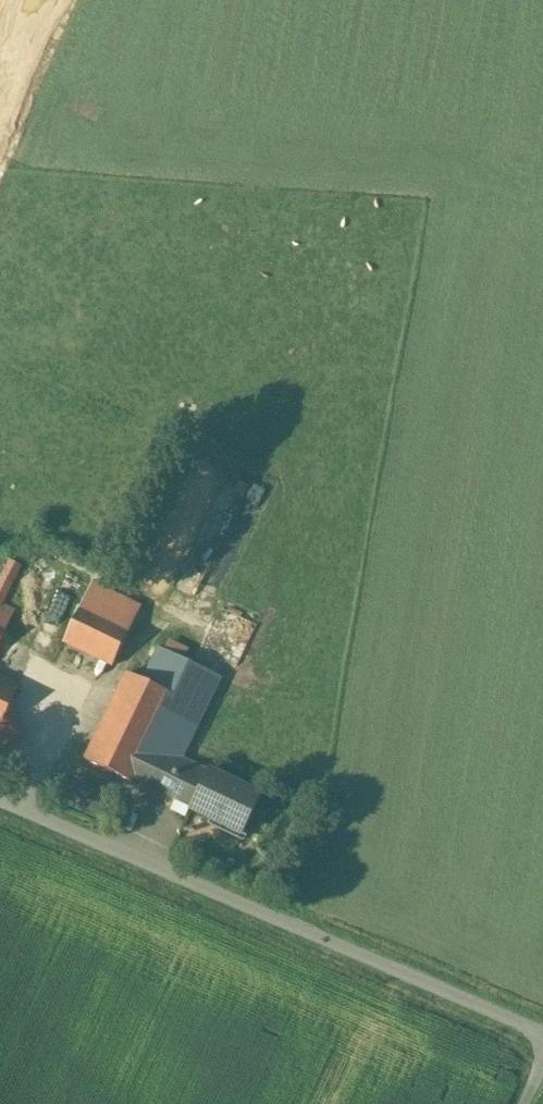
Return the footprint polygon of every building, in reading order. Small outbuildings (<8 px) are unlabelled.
[(140,608),(90,584),(62,642),(112,667),(140,608)] [(13,612),(0,605),(0,638),(13,612)] [(175,637),(170,646),(190,655),(194,646),(175,637)] [(135,779),(166,794),(182,761),(221,677),(158,648),(141,680),(127,672),(83,761),(132,783),(135,779)] [(8,769),(27,729),(5,718),(19,687),(0,677),(0,766),(8,769)] [(260,796),(182,761),(166,794),(191,806),(190,809),(221,823),(219,829),(239,839),(260,796)]
